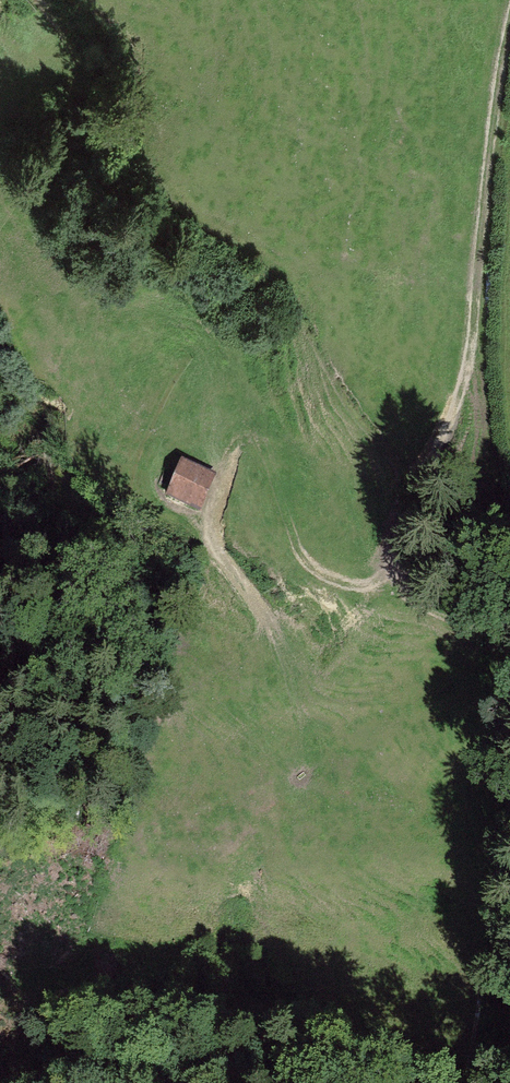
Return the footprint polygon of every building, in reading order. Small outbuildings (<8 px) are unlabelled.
[(210,487),(174,475),(161,510),(197,523),(210,487)]
